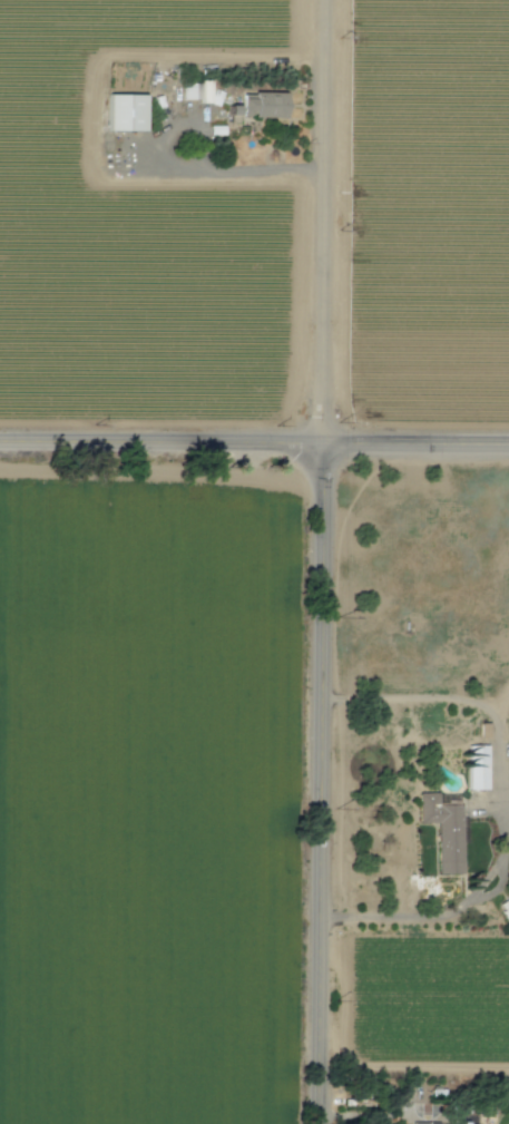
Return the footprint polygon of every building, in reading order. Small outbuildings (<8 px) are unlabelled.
[(183,99),(199,99),(199,82),(183,82),(183,99)] [(231,105),(231,123),(240,123),(240,116),(287,117),(287,93),(243,92),(243,105),(231,105)] [(108,130),(146,131),(147,94),(109,93),(108,130)] [(488,746),(469,746),(470,790),(489,790),(488,746)] [(463,874),(462,804),(439,805),(439,793),(419,793),(420,823),(438,823),(439,874),(463,874)] [(508,923),(508,899),(499,905),(508,923)]
